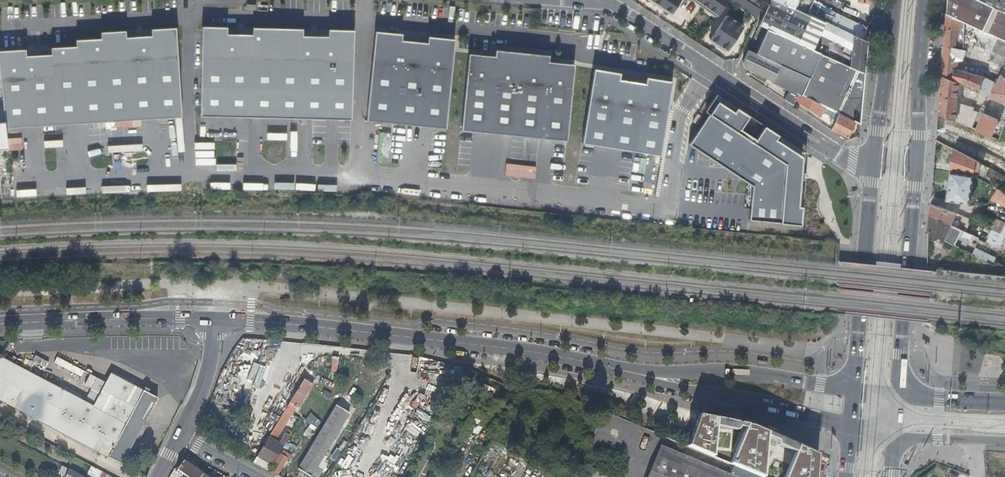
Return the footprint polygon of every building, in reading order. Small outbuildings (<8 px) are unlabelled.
[(718,14),(728,0),(698,0),(718,14)] [(850,66),(864,73),(867,41),(826,22),(777,0),(771,0),(760,25),(768,29),(812,49),(820,32),(843,43),(841,47),(844,49),(842,53),(852,57),(850,66)] [(867,41),(868,27),(812,2),(813,0),(777,0),(826,22),(867,41)] [(851,5),(868,13),(869,3),(870,3),(870,0),(851,0),(851,5)] [(947,13),(961,20),(961,19),(963,0),(948,0),(947,13)] [(961,19),(977,26),(996,35),(1004,40),(1004,10),(998,7),(994,5),(984,0),(963,0),(961,19)] [(947,13),(942,75),(959,82),(971,88),(977,90),(989,96),(994,82),(994,81),(985,76),(957,69),(958,60),(963,59),(966,49),(966,47),(983,52),(985,46),(992,49),(996,35),(977,26),(961,19),(961,20),(947,13)] [(726,15),(711,38),(728,50),(744,26),(726,15)] [(227,25),(201,24),(198,116),(356,121),(359,25),(327,24),(327,35),(303,34),(303,29),(254,28),(254,33),(227,32),(227,25)] [(0,51),(0,67),(4,120),(5,129),(182,116),(175,27),(151,29),(151,33),(125,35),(124,27),(98,29),(99,37),(72,39),(72,43),(49,44),(50,54),(25,56),(25,49),(0,51)] [(455,37),(376,29),(366,119),(446,127),(455,37)] [(810,78),(821,53),(812,49),(768,29),(757,53),(781,64),(810,78)] [(996,35),(992,49),(1004,55),(1004,40),(996,35)] [(497,55),(469,52),(461,132),(569,143),(577,64),(550,61),(551,54),(497,48),(497,55)] [(774,81),(781,64),(757,53),(749,49),(743,63),(744,66),(774,81)] [(850,66),(821,53),(810,78),(812,79),(862,103),(864,73),(850,66)] [(802,95),(810,78),(781,64),(774,81),(773,82),(799,93),(802,95)] [(989,96),(992,97),(1004,102),(1004,66),(997,84),(994,82),(989,96)] [(669,79),(592,67),(580,140),(657,152),(669,79)] [(942,75),(938,113),(955,120),(959,82),(942,75)] [(862,103),(812,79),(805,96),(835,110),(860,123),(862,103)] [(805,96),(802,95),(799,93),(796,100),(820,116),(824,109),(826,110),(825,114),(831,117),(835,111),(835,110),(805,96)] [(720,102),(689,144),(753,187),(750,219),(803,226),(805,208),(801,207),(803,180),(804,158),(778,141),(781,137),(738,109),(736,113),(720,102)] [(834,124),(831,129),(848,137),(855,121),(840,113),(836,120),(833,118),(831,122),(834,124)] [(976,129),(991,135),(998,119),(983,113),(976,129)] [(41,142),(42,150),(59,147),(57,133),(40,135),(41,142)] [(7,151),(21,150),(21,138),(7,138),(7,151)] [(974,165),(975,159),(954,148),(951,171),(973,175),(974,170),(978,171),(979,166),(974,165)] [(535,178),(535,165),(505,164),(504,176),(535,178)] [(969,202),(973,175),(951,171),(947,199),(969,202)] [(991,184),(993,185),(995,179),(987,175),(984,180),(988,182),(991,184)] [(11,183),(1,183),(1,203),(11,203),(11,183)] [(1004,205),(1004,191),(997,187),(991,198),(1004,205)] [(931,203),(930,214),(951,224),(956,213),(931,203)] [(929,231),(952,242),(956,232),(949,229),(951,224),(930,214),(929,231)] [(959,228),(967,232),(971,219),(963,216),(959,228)] [(1001,248),(1004,239),(1004,222),(1000,220),(989,242),(1001,248)] [(975,248),(972,255),(993,263),(995,257),(975,248)] [(331,356),(317,355),(317,370),(330,371),(331,356)] [(29,399),(42,379),(0,358),(0,383),(29,399)] [(44,368),(47,362),(36,358),(33,364),(44,368)] [(121,464),(127,453),(113,445),(144,390),(110,372),(105,381),(89,373),(84,383),(99,391),(92,406),(74,396),(61,416),(29,399),(0,383),(0,400),(121,464)] [(305,378),(289,405),(294,408),(296,405),(299,407),(315,381),(310,378),(308,381),(305,378)] [(42,379),(29,399),(61,416),(74,396),(42,379)] [(113,445),(127,453),(156,396),(144,390),(113,445)] [(338,405),(299,467),(314,476),(318,476),(324,468),(318,465),(350,412),(338,405)] [(291,413),(286,410),(272,432),(277,436),(291,413)] [(703,412),(692,445),(717,455),(721,424),(741,428),(744,425),(751,428),(735,461),(768,475),(771,434),(783,438),(782,442),(801,450),(788,476),(821,476),(822,452),(756,424),(703,412)] [(317,427),(321,420),(310,413),(305,420),(317,427)] [(270,436),(258,455),(273,463),(285,444),(270,436)] [(662,445),(649,476),(739,476),(662,445)] [(330,456),(335,460),(342,452),(337,448),(330,456)] [(271,469),(278,473),(288,458),(285,456),(287,454),(284,452),(283,454),(281,453),(271,469)] [(273,463),(258,455),(255,460),(270,469),(273,463)] [(202,473),(184,460),(178,468),(189,476),(188,476),(200,476),(202,473)] [(495,473),(480,464),(473,476),(493,476),(495,473)] [(92,476),(99,476),(102,471),(91,465),(86,474),(92,476)]
